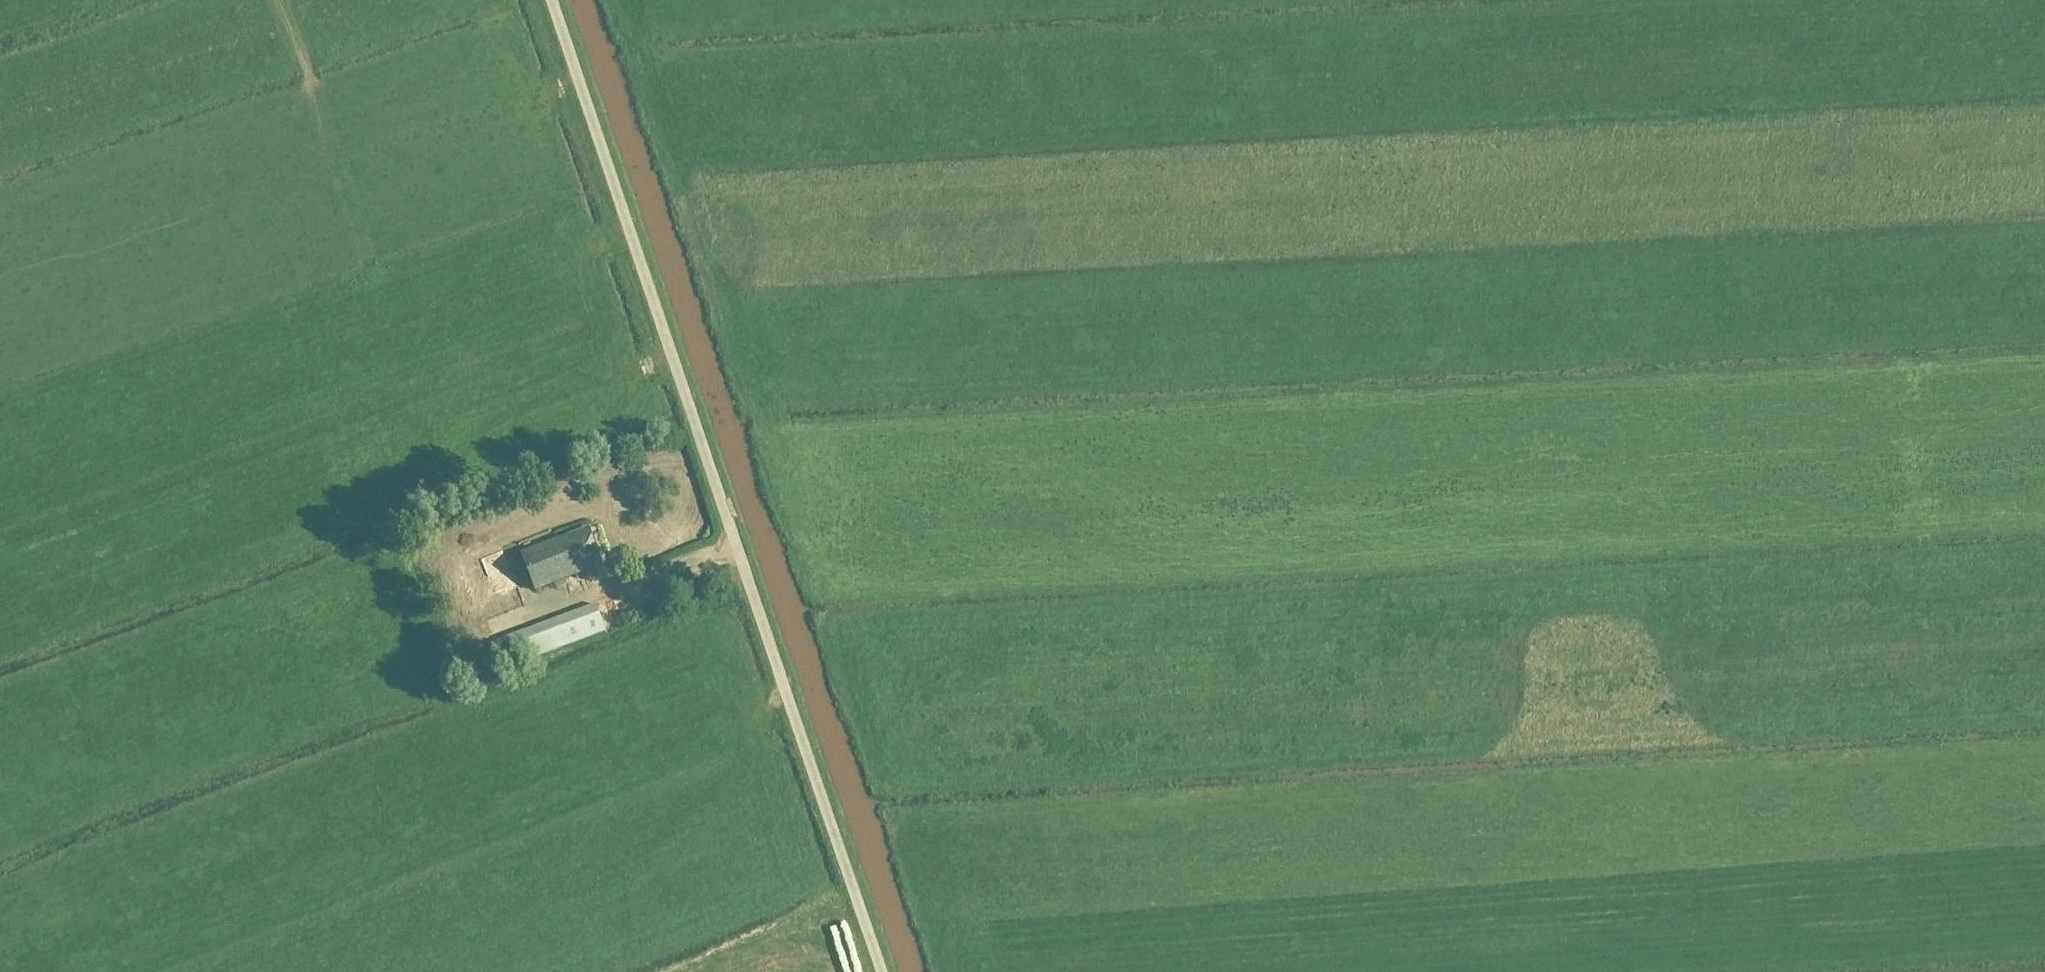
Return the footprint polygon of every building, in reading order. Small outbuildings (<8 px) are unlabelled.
[(535,592),(603,565),(589,529),(521,556),(535,592)] [(463,571),(479,626),(522,613),(506,559),(463,571)] [(612,607),(614,622),(625,621),(623,605),(612,607)] [(595,606),(503,640),(512,667),(605,632),(595,606)]
